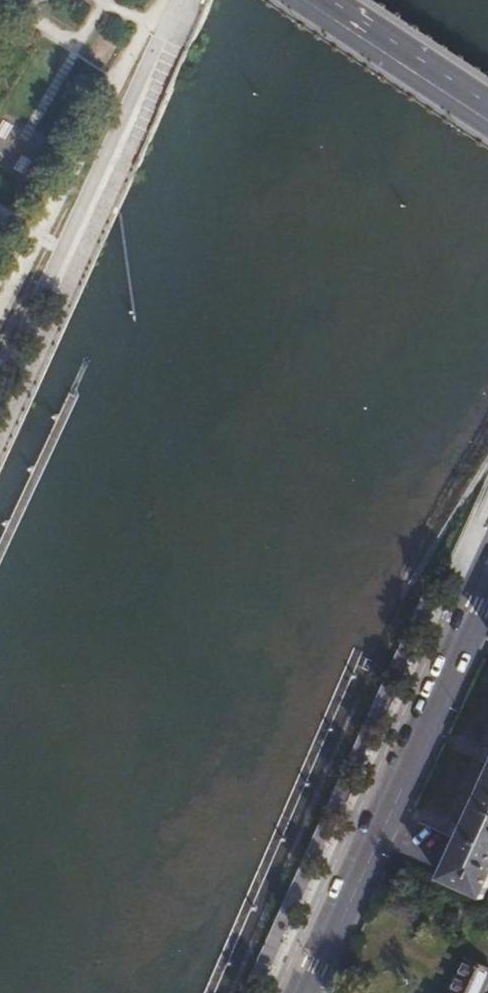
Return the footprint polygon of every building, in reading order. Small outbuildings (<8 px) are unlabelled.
[(485,899),(487,894),(487,780),(447,870),(442,879),(485,899)] [(487,981),(487,968),(468,958),(452,992),(482,992),(487,981)]
